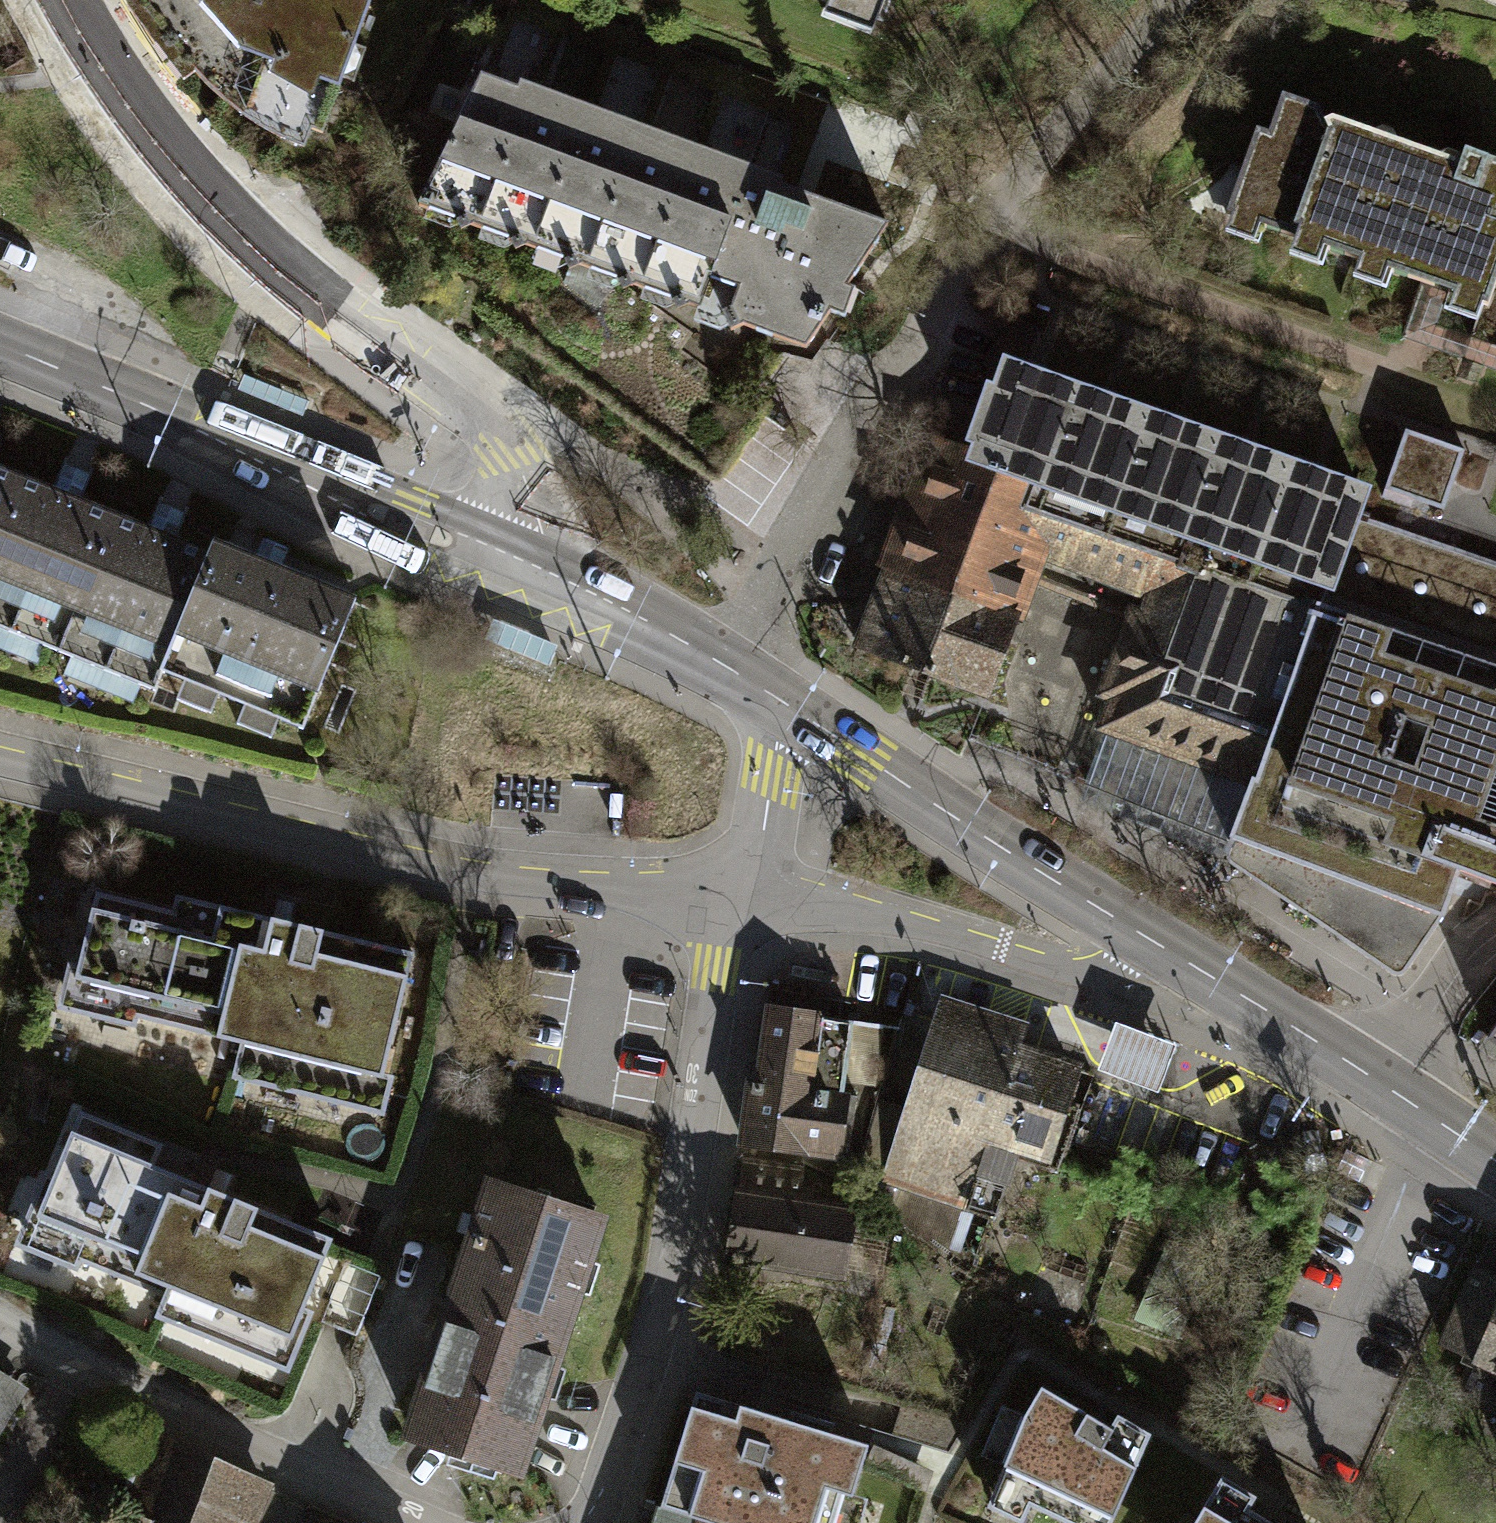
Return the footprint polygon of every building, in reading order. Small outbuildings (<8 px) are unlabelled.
[(317,132),(339,77),(352,81),(363,48),(352,44),(366,0),(132,0),(128,2),(182,79),(194,72),(215,93),(240,114),(267,131),(302,146),(308,129),(317,132)] [(481,79),(488,82),(511,18),(549,32),(526,95),(535,99),(559,32),(603,48),(579,115),(591,119),(614,54),(658,69),(634,135),(644,138),(667,74),(712,90),(689,154),(700,158),(724,93),(794,119),(771,184),(794,192),(808,152),(826,102),(541,0),(509,0),(481,79)] [(874,11),(879,0),(844,0),(874,11)] [(488,82),(481,79),(416,204),(462,220),(510,238),(481,298),(713,470),(766,403),(743,387),(775,338),(800,346),(827,312),(823,309),(833,284),(841,286),(883,224),(803,196),(794,192),(771,184),(700,158),(689,154),(644,138),(634,135),(591,119),(579,115),(535,99),(526,95),(488,82)] [(1280,91),(1267,131),(1251,125),(1221,213),(1230,216),(1233,205),(1256,213),(1252,224),(1294,238),(1297,228),(1324,237),(1321,247),(1356,259),(1359,251),(1385,260),(1382,270),(1488,306),(1495,283),(1495,160),(1459,148),(1457,154),(1443,149),(1440,156),(1396,141),(1392,131),(1380,128),(1369,132),(1323,116),(1316,103),(1280,91)] [(1005,367),(973,456),(1322,581),(1348,509),(1354,492),(1005,367)] [(1402,425),(1390,460),(1380,485),(1439,506),(1455,461),(1460,446),(1402,425)] [(1111,694),(1100,726),(1251,780),(1317,597),(1322,581),(973,456),(934,442),(911,505),(891,562),(1016,607),(1026,577),(1127,613),(1100,690),(1111,694)] [(1348,509),(1495,562),(1495,476),(1455,461),(1439,506),(1380,485),(1390,460),(1368,452),(1354,492),(1348,509)] [(15,474),(0,468),(0,511),(15,474)] [(15,474),(0,511),(0,627),(55,649),(110,513),(76,499),(82,486),(55,475),(50,488),(15,474)] [(1348,509),(1322,581),(1317,597),(1251,780),(1230,837),(1222,859),(1389,976),(1437,911),(1445,889),(1479,901),(1488,877),(1495,880),(1495,562),(1348,509)] [(148,528),(110,513),(55,649),(153,687),(158,673),(207,551),(171,537),(177,523),(153,514),(148,528)] [(353,598),(211,542),(207,551),(158,673),(301,730),(353,598)] [(985,693),(1016,607),(891,562),(860,648),(985,693)] [(1230,837),(1251,780),(1100,726),(1071,805),(1222,859),(1230,837)] [(170,908),(94,890),(68,1001),(87,1005),(84,1016),(133,1028),(136,1015),(240,1040),(234,1066),(288,1079),(286,1091),(381,1114),(390,1076),(379,1074),(408,951),(173,896),(170,908)] [(751,1078),(743,1141),(847,1153),(853,1094),(842,1093),(850,1019),(768,1010),(760,1079),(751,1078)] [(1486,1036),(1495,1044),(1495,1021),(1486,1036)] [(882,1067),(888,1026),(862,1022),(856,1064),(882,1067)] [(1166,1045),(1108,1023),(1090,1070),(1149,1092),(1166,1045)] [(981,1157),(988,1135),(1014,1052),(938,1028),(895,1164),(903,1183),(966,1202),(981,1157)] [(1067,1068),(1014,1052),(988,1135),(1041,1151),(1067,1068)] [(159,1143),(79,1110),(52,1174),(42,1169),(24,1212),(31,1215),(22,1237),(160,1295),(152,1313),(276,1365),(330,1238),(150,1163),(159,1143)] [(1006,1165),(981,1157),(966,1202),(992,1210),(1006,1165)] [(800,1167),(745,1159),(730,1255),(839,1272),(849,1208),(807,1201),(809,1187),(797,1186),(800,1167)] [(490,1183),(408,1433),(517,1466),(591,1216),(490,1183)] [(1456,1390),(1495,1410),(1495,1243),(1488,1237),(1438,1340),(1471,1357),(1456,1390)] [(1038,1387),(1022,1408),(985,1505),(1018,1522),(1021,1522),(1026,1503),(1067,1522),(1109,1522),(1148,1433),(1116,1411),(1108,1426),(1038,1387)] [(0,1388),(0,1423),(16,1399),(0,1388)] [(657,1505),(714,1522),(828,1522),(839,1489),(850,1493),(866,1445),(829,1433),(832,1422),(791,1408),(787,1419),(695,1389),(657,1505)] [(257,1478),(174,1445),(121,1450),(127,1489),(113,1522),(241,1522),(257,1478)] [(1220,1475),(1191,1522),(1267,1522),(1245,1511),(1254,1494),(1220,1475)] [(657,1505),(651,1522),(714,1522),(657,1505)]
